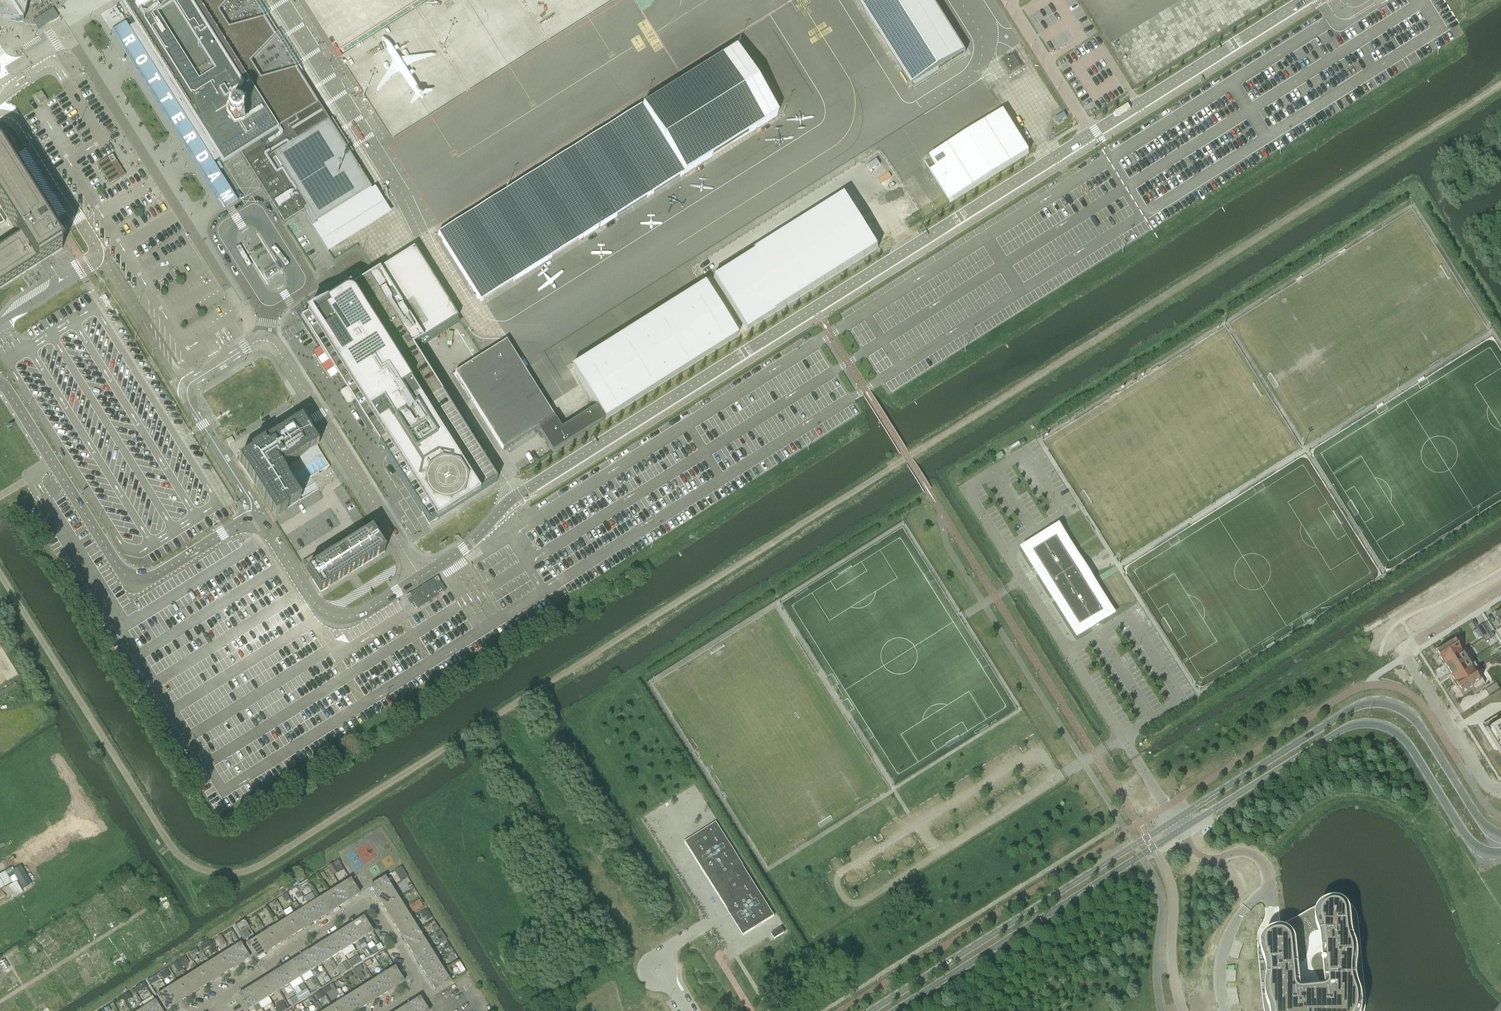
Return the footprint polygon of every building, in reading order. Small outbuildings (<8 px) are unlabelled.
[(26,0),(0,0),(0,15),(2,17),(22,22),(27,2),(26,0)] [(111,31),(111,32),(113,32),(116,30),(117,29),(133,54),(134,53),(135,54),(134,54),(134,55),(134,56),(134,57),(134,58),(135,58),(135,59),(136,60),(137,60),(138,60),(138,61),(139,61),(138,62),(175,121),(174,122),(173,122),(172,123),(180,135),(181,134),(183,133),(186,138),(187,138),(188,138),(188,139),(188,140),(188,141),(188,142),(188,143),(189,143),(189,144),(190,144),(191,144),(191,145),(192,145),(193,147),(193,148),(193,149),(193,150),(194,151),(194,152),(195,152),(195,153),(196,153),(197,153),(198,154),(197,155),(210,176),(217,188),(225,183),(224,180),(217,169),(215,165),(215,166),(213,163),(219,159),(223,165),(239,155),(241,154),(246,162),(249,167),(284,223),(303,211),(302,208),(306,206),(311,214),(316,223),(320,220),(367,191),(371,188),(326,116),(312,125),(294,137),(292,134),(283,119),(281,116),(280,115),(282,113),(291,108),(287,102),(280,91),(270,74),(259,81),(254,72),(269,63),(252,37),(229,0),(120,0),(119,0),(134,24),(128,27),(125,24),(126,24),(125,22),(111,31)] [(933,0),(857,0),(911,86),(965,52),(933,0)] [(777,115),(735,49),(642,108),(683,174),(777,115)] [(1020,67),(1013,55),(1002,62),(1010,74),(1020,67)] [(41,92),(34,96),(40,105),(47,101),(41,92)] [(480,302),(683,174),(642,108),(641,106),(438,234),(480,302)] [(949,203),(955,199),(1029,153),(1003,111),(929,158),(930,159),(936,168),(930,172),(943,194),(949,203)] [(23,188),(0,151),(0,287),(40,262),(61,248),(50,230),(23,188)] [(107,158),(97,165),(110,185),(120,179),(107,158)] [(845,195),(713,279),(745,331),(878,248),(845,195)] [(306,317),(300,320),(327,363),(333,359),(376,428),(384,440),(377,443),(378,445),(386,457),(404,486),(428,524),(434,521),(436,523),(478,497),(477,494),(496,482),(484,463),(478,453),(454,415),(447,404),(442,395),(415,352),(412,347),(457,319),(413,249),(396,260),(376,273),(374,274),(368,277),(348,290),(327,303),(321,307),(306,317)] [(279,272),(276,266),(263,274),(267,280),(279,272)] [(605,419),(737,336),(731,327),(704,284),(572,367),(597,407),(561,429),(554,418),(537,429),(542,436),(552,453),(605,419)] [(554,418),(506,341),(482,356),(455,373),(503,450),(554,418)] [(244,456),(238,460),(238,461),(238,462),(274,519),(287,511),(286,509),(300,500),(296,494),(315,482),(310,476),(318,471),(321,470),(327,466),(329,465),(317,447),(318,446),(301,419),(251,451),(251,452),(248,454),(247,455),(244,456)] [(303,562),(302,563),(310,577),(312,579),(320,592),(384,552),(381,546),(377,540),(371,531),(370,531),(362,536),(352,543),(347,546),(346,546),(344,543),(325,555),(322,551),(303,562)] [(1110,609),(1063,533),(1032,552),(1080,627),(1110,609)] [(418,609),(443,593),(437,582),(411,598),(418,609)] [(1482,624),(1476,628),(1479,634),(1483,639),(1484,638),(1489,635),(1485,630),(1482,624)] [(1442,647),(1435,651),(1440,658),(1438,659),(1441,665),(1462,652),(1461,652),(1455,642),(1443,649),(1442,647)] [(1462,652),(1441,665),(1445,670),(1446,669),(1447,670),(1449,673),(1472,659),(1466,650),(1466,649),(1465,649),(1461,652),(1462,652)] [(18,673),(6,654),(0,658),(0,665),(0,684),(18,673)] [(1472,659),(1449,673),(1452,678),(1450,679),(1454,684),(1476,670),(1478,669),(1478,668),(1472,659)] [(1476,670),(1454,684),(1457,689),(1459,688),(1460,691),(1462,693),(1473,686),(1476,690),(1485,684),(1476,670)] [(1496,683),(1485,690),(1489,696),(1500,689),(1496,683)] [(1488,734),(1500,754),(1500,726),(1489,734),(1488,734)] [(715,822),(684,842),(743,935),(774,916),(715,822)] [(338,860),(327,867),(328,869),(332,875),(343,869),(340,864),(341,864),(338,860)] [(400,867),(396,870),(402,880),(406,878),(400,867)] [(11,883),(4,871),(0,874),(0,889),(11,883)] [(322,872),(318,874),(322,881),(327,878),(322,872)] [(391,887),(385,877),(370,886),(376,896),(391,887)] [(359,894),(357,890),(350,879),(339,886),(348,901),(359,894)] [(14,897),(15,898),(23,893),(16,881),(7,886),(14,897)] [(307,882),(297,888),(300,894),(311,887),(307,882)] [(0,890),(6,899),(11,896),(12,898),(14,897),(7,886),(0,890)] [(348,901),(339,886),(328,893),(338,907),(348,901)] [(391,887),(376,896),(383,907),(398,898),(391,887)] [(338,907),(328,893),(318,899),(327,914),(338,907)] [(290,901),(290,900),(287,895),(282,897),(286,904),(290,901)] [(404,908),(398,898),(383,907),(390,917),(404,908)] [(327,914),(318,899),(308,905),(317,920),(327,914)] [(1258,954),(1262,1004),(1263,1008),(1264,1010),(1364,1010),(1365,1009),(1365,1006),(1365,1002),(1365,999),(1362,968),(1358,919),(1357,916),(1356,914),(1355,911),(1354,909),(1352,907),(1350,904),(1347,902),(1344,901),(1341,900),(1338,899),(1335,899),(1333,899),(1330,900),(1328,901),(1325,902),(1290,921),(1280,927),(1268,933),(1265,935),(1263,937),(1261,939),(1260,942),(1258,945),(1258,946),(1258,948),(1258,954)] [(412,913),(423,907),(419,900),(408,906),(412,913)] [(317,920),(308,905),(297,912),(306,927),(317,920)] [(411,919),(404,908),(390,917),(396,928),(411,919)] [(306,927),(297,912),(287,919),(296,933),(306,927)] [(373,932),(363,917),(353,924),(362,939),(373,932)] [(296,933),(287,919),(277,925),(286,940),(296,933)] [(417,929),(411,919),(396,928),(403,938),(417,929)] [(245,921),(235,927),(238,933),(248,926),(246,922),(245,921)] [(362,939),(353,924),(342,930),(351,946),(357,942),(362,949),(367,957),(371,954),(362,939)] [(286,940),(277,925),(275,926),(266,931),(276,946),(286,940)] [(436,925),(430,929),(433,933),(439,930),(436,925)] [(37,935),(43,945),(57,937),(50,926),(37,935)] [(784,932),(781,926),(771,934),(775,938),(784,932)] [(424,940),(417,929),(403,938),(409,949),(424,940)] [(351,946),(342,930),(331,937),(341,952),(351,946)] [(276,946),(266,931),(256,938),(265,952),(276,946)] [(217,938),(217,939),(222,947),(226,945),(221,936),(217,938)] [(341,952),(331,937),(321,943),(330,958),(341,952)] [(265,952),(256,938),(246,944),(255,959),(265,952)] [(424,940),(409,949),(416,959),(430,950),(424,940)] [(148,941),(140,946),(145,954),(148,951),(147,949),(151,946),(148,941)] [(210,943),(202,947),(205,951),(208,950),(212,947),(210,943)] [(249,958),(240,943),(229,950),(239,965),(249,958)] [(330,958),(321,943),(311,950),(320,965),(330,958)] [(61,948),(50,954),(54,962),(65,956),(61,948)] [(196,949),(188,954),(193,961),(197,958),(195,955),(198,953),(196,949)] [(239,965),(229,950),(219,956),(228,971),(239,965)] [(320,965),(311,950),(300,957),(310,971),(320,965)] [(437,960),(430,950),(416,959),(422,970),(437,960)] [(7,957),(13,967),(19,963),(14,953),(7,957)] [(351,968),(361,961),(357,955),(347,962),(351,968)] [(116,969),(129,961),(125,956),(113,964),(116,969)] [(228,971),(219,956),(209,963),(218,977),(228,971)] [(310,971),(300,957),(290,963),(299,978),(302,976),(310,971)] [(184,958),(179,962),(182,966),(182,967),(187,964),(184,958)] [(2,970),(8,967),(4,960),(0,962),(0,966),(2,970)] [(178,960),(172,964),(176,970),(182,966),(179,962),(178,960)] [(373,965),(371,961),(370,960),(363,964),(366,969),(373,965)] [(443,971),(437,960),(422,970),(429,980),(443,971)] [(345,961),(336,967),(340,974),(350,968),(345,961)] [(458,961),(454,964),(460,973),(464,971),(458,961)] [(218,977),(209,963),(198,969),(207,984),(218,977)] [(299,978),(290,963),(280,969),(289,984),(299,978)] [(353,971),(359,980),(364,977),(360,971),(363,970),(360,966),(353,971)] [(404,982),(394,967),(384,974),(393,988),(404,982)] [(170,976),(167,969),(166,968),(157,974),(160,979),(162,978),(163,980),(170,976)] [(450,982),(447,976),(452,973),(449,968),(443,971),(429,980),(435,991),(450,982)] [(207,984),(198,969),(188,976),(197,991),(207,984)] [(289,984),(280,969),(270,976),(279,990),(289,984)] [(350,973),(343,977),(345,981),(352,977),(350,973)] [(157,974),(146,980),(150,986),(160,979),(157,974)] [(393,988),(384,974),(373,980),(382,995),(393,988)] [(101,981),(98,976),(92,980),(95,985),(101,981)] [(197,991),(188,976),(177,982),(186,997),(197,991)] [(279,990),(270,976),(259,982),(269,997),(279,990)] [(382,995),(373,980),(363,987),(372,1001),(382,995)] [(138,993),(147,987),(144,982),(134,988),(138,993)] [(186,997),(177,982),(167,989),(176,1004),(186,997)] [(269,997),(259,982),(249,989),(258,1003),(269,997)] [(329,986),(322,990),(324,994),(331,990),(329,986)] [(372,1001),(363,987),(353,993),(362,1008),(372,1001)] [(176,1004),(167,989),(156,996),(165,1010),(176,1004)] [(249,989),(238,995),(247,1010),(252,1007),(255,1010),(257,1010),(261,1009),(258,1004),(258,1003),(249,989)] [(296,995),(300,1000),(309,994),(306,989),(296,995)] [(128,992),(122,996),(126,1001),(131,997),(128,992)] [(353,993),(342,1000),(349,1010),(357,1010),(362,1008),(353,993)] [(423,1003),(420,998),(409,1004),(413,1010),(428,1010),(423,1003)] [(342,1000),(332,1006),(335,1010),(349,1010),(342,1000)] [(155,1001),(144,1008),(146,1010),(161,1010),(155,1001)]
